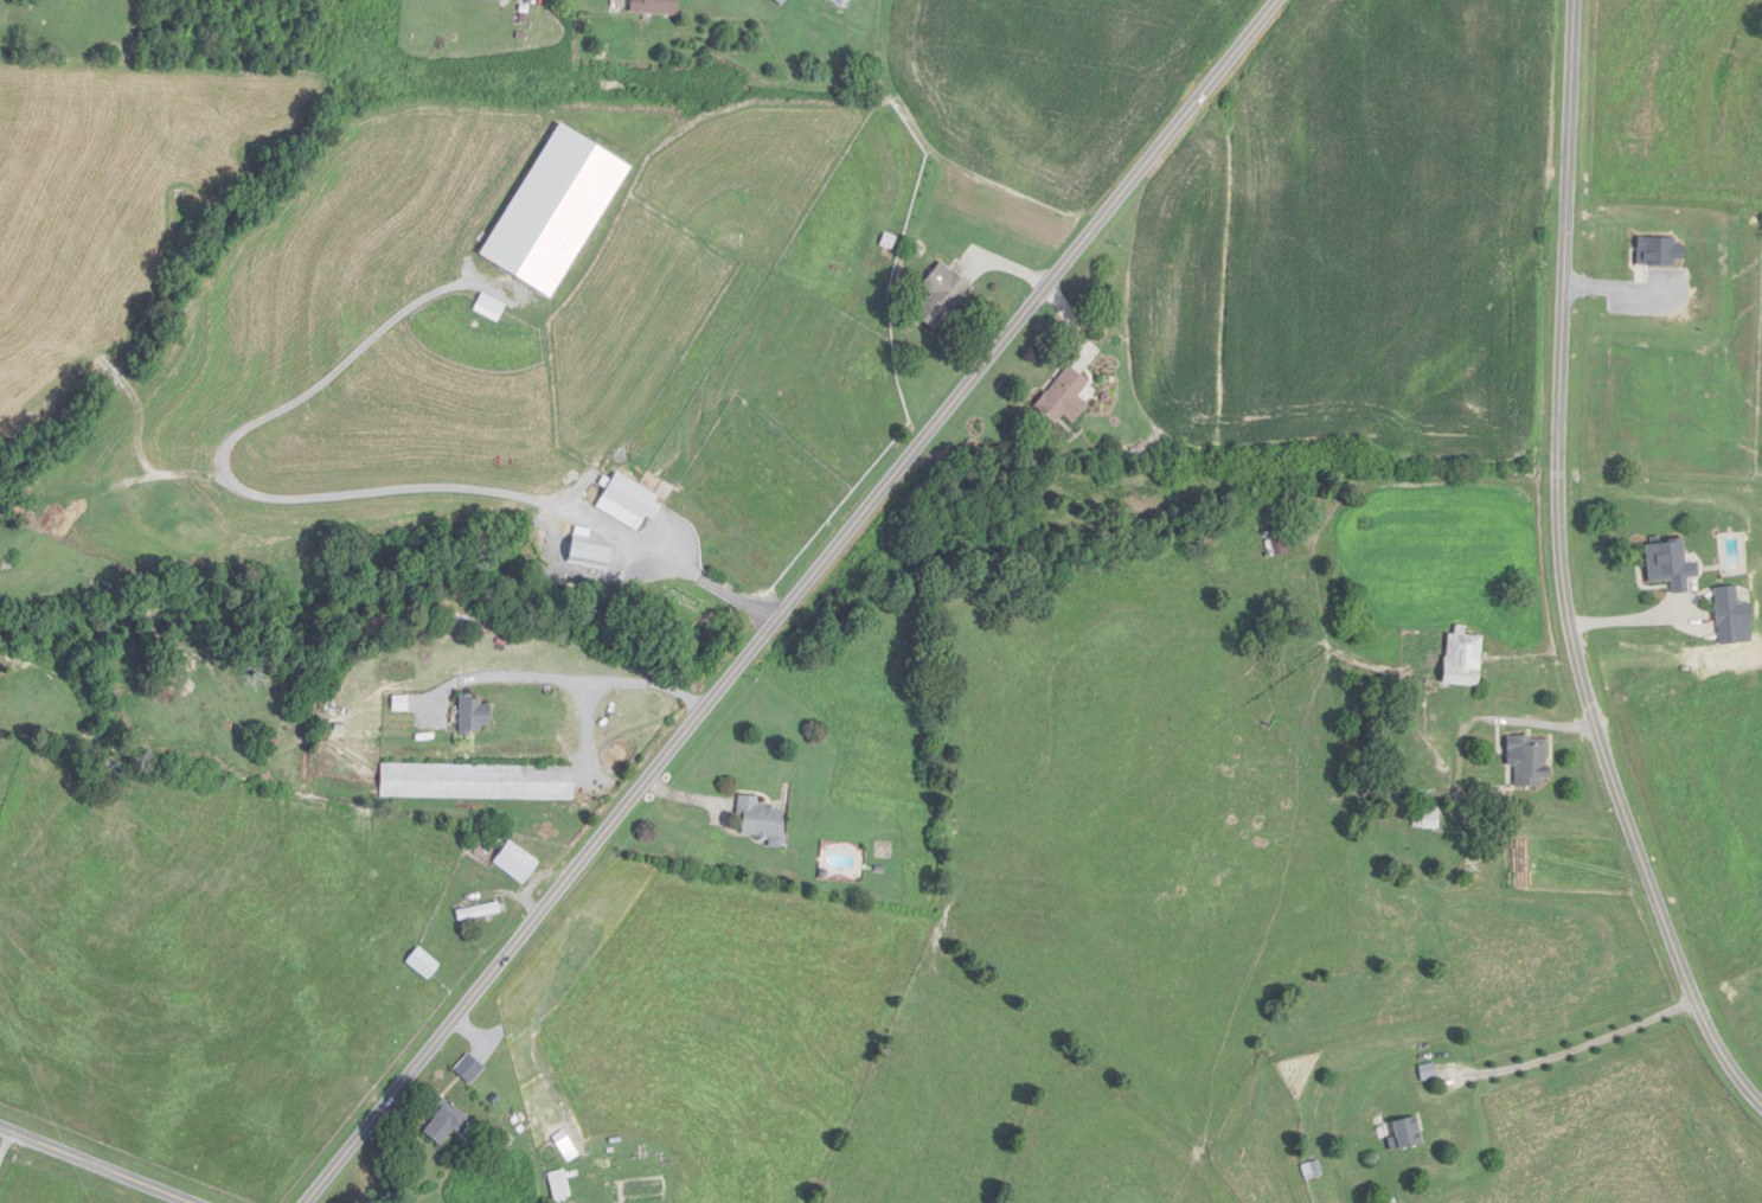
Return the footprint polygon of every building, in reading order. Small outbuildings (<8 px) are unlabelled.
[(633,15),(681,15),(681,0),(633,0),(633,15)] [(934,297),(918,314),(936,331),(975,289),(944,262),(922,286),(934,297)] [(1037,408),(1059,425),(1066,415),(1078,425),(1092,407),(1081,398),(1093,383),(1070,366),(1037,408)] [(618,527),(660,496),(650,483),(608,514),(618,527)] [(1270,557),(1290,552),(1285,529),(1265,533),(1270,557)] [(615,544),(576,536),(571,563),(610,571),(615,544)] [(1674,581),(1675,594),(1691,593),(1690,578),(1702,577),(1701,563),(1687,564),(1686,542),(1648,544),(1650,583),(1674,581)] [(1717,588),(1720,637),(1745,635),(1744,623),(1756,622),(1754,603),(1740,604),(1739,587),(1717,588)] [(1485,636),(1467,635),(1468,627),(1458,626),(1457,634),(1449,634),(1446,684),(1482,686),(1485,636)] [(494,703),(483,703),(483,694),(461,694),(461,733),(483,733),(483,726),(494,726),(494,703)] [(1518,752),(1518,786),(1549,786),(1549,737),(1509,737),(1509,752),(1518,752)] [(577,766),(383,764),(382,798),(577,800),(577,766)] [(740,836),(786,837),(787,806),(759,805),(760,796),(742,795),(740,836)] [(542,862),(511,840),(495,863),(526,885),(542,862)] [(459,912),(462,922),(502,910),(500,901),(459,912)] [(429,981),(443,966),(421,946),(408,961),(429,981)] [(469,1117),(446,1097),(434,1111),(439,1115),(426,1130),(443,1146),(469,1117)] [(1394,1151),(1426,1144),(1419,1117),(1394,1123),(1397,1134),(1390,1136),(1394,1151)] [(573,1160),(582,1152),(563,1132),(554,1140),(573,1160)]
